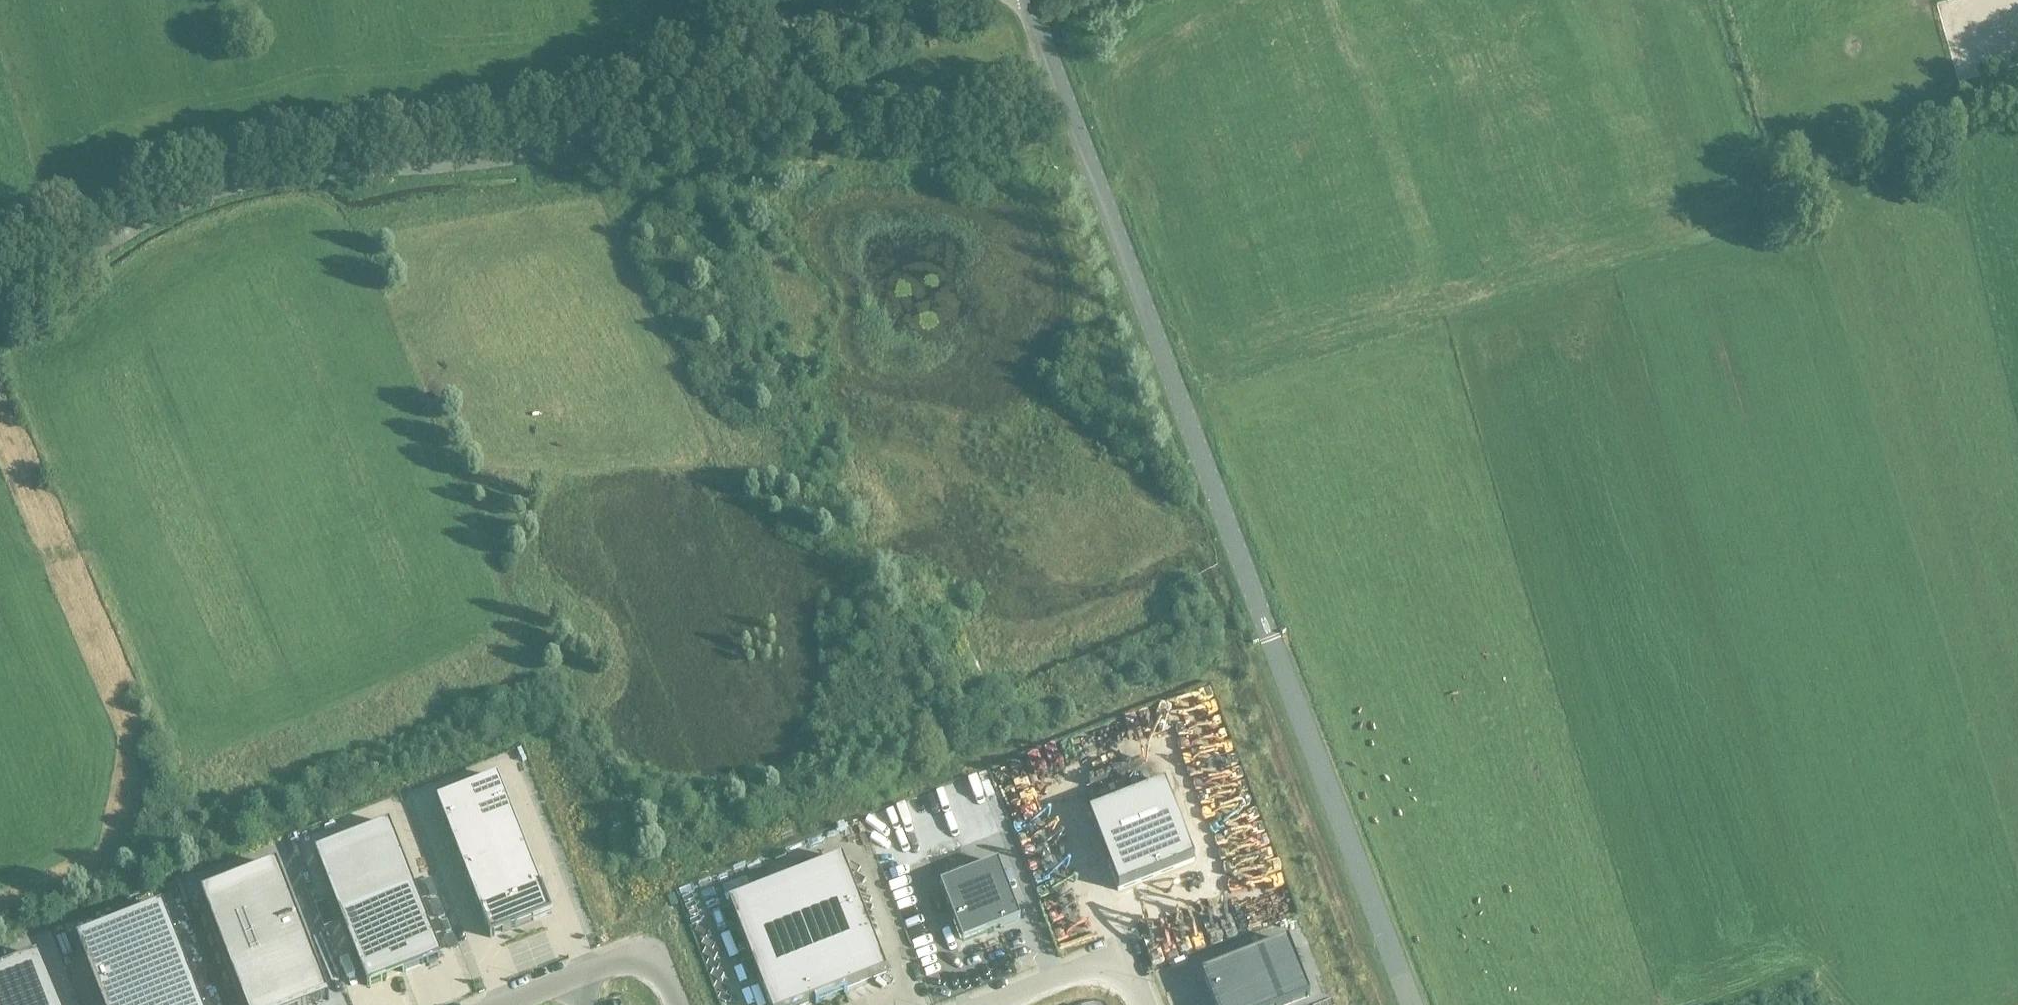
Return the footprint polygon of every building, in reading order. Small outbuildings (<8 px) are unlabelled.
[(553,913),(500,776),(438,800),(491,937),(553,913)] [(1089,814),(1118,891),(1195,861),(1165,785),(1089,814)] [(389,823),(315,852),(367,986),(442,957),(389,823)] [(847,992),(846,988),(887,972),(842,859),(729,903),(769,1004),(803,1004),(814,1001),(816,1004),(847,992)] [(1000,928),(1021,920),(998,862),(940,885),(955,924),(957,923),(964,940),(1000,926),(1000,928)] [(201,894),(244,1004),(306,1004),(325,997),(326,1001),(329,1000),(277,865),(201,894)] [(102,1004),(201,1004),(162,904),(76,938),(102,1004)] [(1203,974),(1216,1004),(1286,1004),(1309,996),(1288,941),(1203,974)] [(0,970),(0,1004),(60,1004),(40,955),(0,970)]
